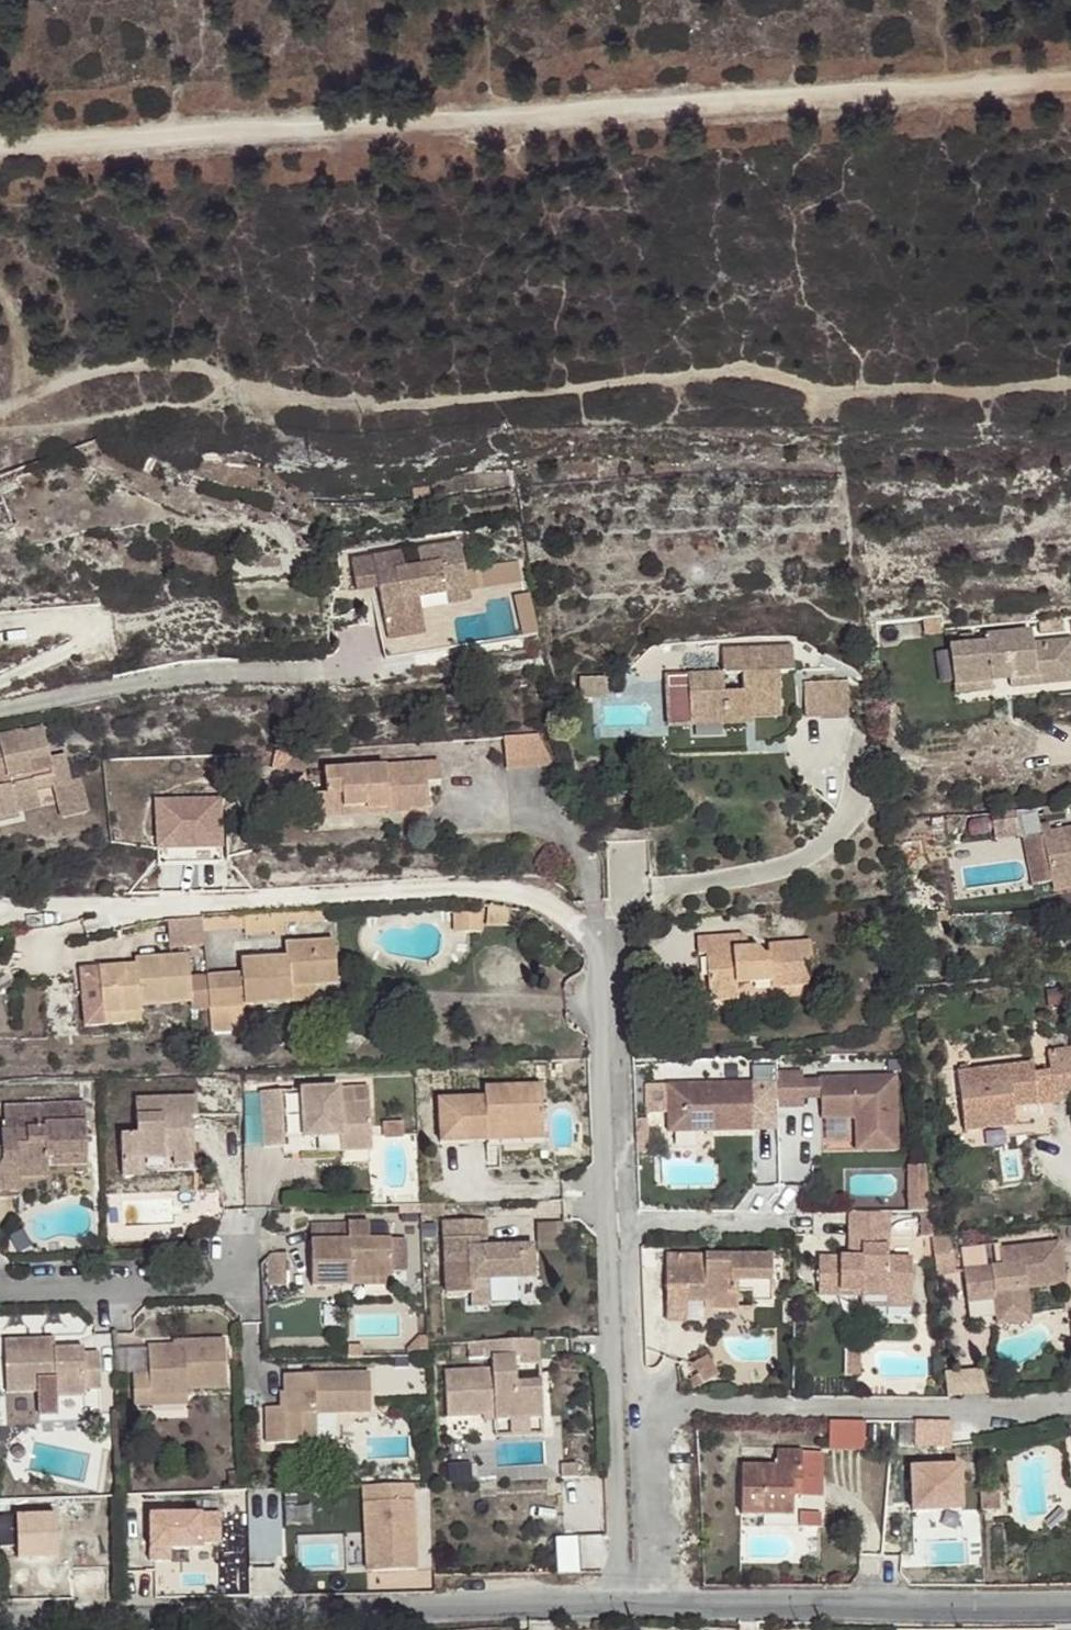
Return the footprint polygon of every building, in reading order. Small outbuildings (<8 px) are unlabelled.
[(415,564),(459,560),(457,545),(413,551),(415,564)] [(350,561),(351,571),(400,566),(398,554),(350,561)] [(464,594),(459,560),(415,564),(416,569),(401,572),(400,566),(351,571),(352,583),(374,578),(376,590),(373,590),(375,606),(366,606),(371,643),(379,642),(383,664),(444,655),(436,599),(441,598),(464,594)] [(374,578),(352,583),(354,594),(373,590),(376,590),(374,578)] [(466,606),(464,594),(441,598),(442,608),(466,606)] [(984,630),(985,637),(948,640),(952,679),(989,676),(989,666),(1006,664),(1007,674),(1043,671),(1044,679),(1070,677),(1070,641),(1070,636),(1031,639),(1029,626),(984,630)] [(379,642),(371,643),(375,665),(383,664),(379,642)] [(791,643),(721,649),(723,672),(666,677),(667,692),(689,691),(692,727),(747,723),(746,716),(756,715),(783,712),(778,668),(793,667),(791,643)] [(989,666),(989,676),(1007,674),(1006,664),(989,666)] [(1043,671),(1007,674),(1008,682),(1044,679),(1043,671)] [(832,676),(802,679),(805,710),(835,708),(832,676)] [(990,684),(989,676),(952,679),(952,688),(990,684)] [(756,715),(746,716),(747,723),(756,722),(756,715)] [(27,768),(50,766),(53,765),(51,758),(47,729),(24,733),(24,731),(0,735),(0,741),(1,748),(0,749),(0,769),(27,768)] [(554,767),(538,734),(503,736),(506,769),(554,767)] [(53,765),(68,765),(67,755),(51,758),(53,765)] [(311,820),(368,815),(367,803),(387,801),(388,814),(410,812),(409,808),(429,808),(426,780),(442,779),(440,761),(324,772),(327,794),(308,796),(311,820)] [(15,817),(13,810),(12,801),(35,797),(34,789),(56,786),(53,765),(50,766),(27,768),(0,769),(0,819),(15,817)] [(71,782),(68,765),(53,765),(56,786),(61,820),(86,816),(79,780),(71,782)] [(37,807),(35,797),(12,801),(13,810),(37,807)] [(367,803),(368,815),(388,814),(387,801),(367,803)] [(213,805),(150,807),(153,871),(216,869),(213,805)] [(1040,830),(1050,882),(1070,878),(1070,825),(1040,830)] [(1050,882),(1051,888),(1070,884),(1070,878),(1050,882)] [(206,916),(172,918),(174,946),(208,943),(206,916)] [(744,936),(695,939),(697,956),(705,956),(708,1003),(737,1001),(737,984),(769,982),(769,990),(808,987),(807,963),(812,964),(810,942),(769,945),(770,956),(763,957),(760,951),(757,945),(750,947),(744,936)] [(100,966),(102,1013),(140,1012),(140,1003),(190,1001),(191,1011),(292,1004),(291,990),(337,987),(335,942),(289,945),(289,959),(241,962),(243,974),(190,978),(189,954),(135,958),(136,965),(100,966)] [(338,1002),(337,987),(291,990),(292,1004),(338,1002)] [(140,1012),(102,1013),(102,1023),(141,1021),(140,1012)] [(1048,1049),(1049,1060),(1054,1100),(1070,1099),(1070,1047),(1048,1049)] [(1054,1100),(1049,1060),(1034,1061),(1038,1102),(1054,1100)] [(1013,1103),(1038,1102),(1034,1061),(956,1068),(961,1129),(1016,1124),(1013,1103)] [(802,1073),(776,1074),(777,1108),(803,1108),(803,1099),(802,1080),(802,1073)] [(894,1078),(820,1080),(820,1099),(820,1120),(849,1119),(852,1116),(858,1121),(855,1124),(856,1153),(896,1152),(894,1078)] [(803,1099),(820,1099),(820,1080),(802,1080),(803,1099)] [(668,1133),(753,1132),(752,1083),(667,1085),(668,1133)] [(438,1144),(488,1142),(488,1128),(543,1127),(542,1086),(484,1088),(484,1099),(438,1101),(438,1144)] [(309,1091),(310,1139),(349,1138),(348,1146),(349,1153),(380,1153),(379,1104),(363,1105),(363,1088),(309,1091)] [(284,1091),(262,1092),(264,1150),(286,1150),(284,1091)] [(121,1137),(122,1164),(144,1163),(162,1162),(161,1156),(174,1155),(174,1163),(174,1170),(194,1168),(192,1118),(199,1119),(198,1099),(137,1100),(138,1137),(121,1137)] [(40,1124),(39,1105),(5,1107),(6,1131),(3,1131),(3,1150),(3,1162),(0,1165),(0,1199),(68,1196),(67,1166),(89,1165),(88,1121),(46,1124),(46,1131),(40,1132),(40,1124)] [(849,1119),(855,1124),(858,1121),(852,1116),(849,1119)] [(488,1128),(488,1142),(543,1141),(543,1127),(488,1128)] [(349,1138),(310,1139),(311,1148),(348,1146),(349,1138)] [(144,1163),(122,1164),(122,1179),(145,1179),(144,1163)] [(914,1166),(917,1208),(927,1207),(925,1165),(914,1166)] [(888,1234),(888,1211),(850,1211),(850,1234),(862,1234),(888,1234)] [(478,1238),(487,1239),(487,1220),(444,1222),(448,1295),(473,1294),(472,1281),(484,1280),(534,1278),(534,1245),(487,1249),(478,1249),(478,1238)] [(542,1247),(564,1247),(564,1220),(542,1220),(542,1247)] [(888,1256),(888,1234),(862,1234),(863,1256),(851,1256),(819,1255),(819,1293),(888,1293),(888,1288),(913,1288),(912,1255),(888,1256)] [(862,1234),(850,1234),(851,1256),(863,1256),(862,1234)] [(932,1237),(936,1275),(956,1273),(952,1235),(932,1237)] [(310,1285),(338,1284),(339,1276),(390,1275),(390,1236),(311,1236),(310,1285)] [(487,1249),(487,1239),(478,1238),(478,1249),(487,1249)] [(1058,1243),(999,1250),(1000,1269),(963,1271),(965,1295),(993,1292),(994,1300),(995,1316),(1028,1313),(1026,1289),(1063,1286),(1058,1243)] [(685,1265),(686,1255),(663,1255),(663,1291),(683,1291),(683,1301),(701,1302),(710,1301),(710,1309),(735,1309),(735,1290),(735,1279),(749,1279),(748,1292),(749,1303),(768,1303),(769,1256),(701,1255),(701,1265),(685,1265)] [(701,1255),(686,1255),(685,1265),(701,1265),(701,1255)] [(339,1276),(338,1284),(390,1283),(390,1275),(339,1276)] [(735,1290),(748,1292),(749,1279),(735,1279),(735,1290)] [(472,1281),(473,1294),(484,1294),(484,1280),(472,1281)] [(888,1288),(888,1293),(888,1304),(913,1303),(913,1288),(888,1288)] [(683,1291),(663,1291),(662,1321),(684,1322),(683,1301),(683,1291)] [(993,1292),(965,1295),(965,1303),(994,1300),(993,1292)] [(995,1316),(996,1325),(1029,1323),(1028,1313),(995,1316)] [(186,1387),(227,1386),(225,1336),(183,1338),(184,1342),(149,1344),(149,1373),(134,1374),(136,1406),(153,1405),(153,1395),(187,1394),(186,1387)] [(69,1339),(53,1340),(54,1350),(69,1349),(69,1339)] [(100,1391),(99,1354),(82,1355),(82,1348),(69,1349),(54,1350),(53,1340),(5,1342),(7,1394),(38,1393),(39,1412),(55,1411),(54,1397),(84,1395),(84,1391),(100,1391)] [(486,1342),(486,1362),(492,1362),(515,1360),(540,1360),(540,1340),(486,1342)] [(845,1366),(861,1367),(861,1348),(845,1347),(845,1366)] [(697,1377),(704,1386),(717,1377),(705,1358),(691,1368),(697,1377)] [(515,1360),(492,1362),(492,1371),(444,1372),(445,1417),(448,1419),(483,1418),(495,1417),(495,1423),(510,1422),(530,1421),(542,1421),(543,1385),(517,1385),(515,1360)] [(845,1376),(861,1375),(861,1367),(845,1366),(845,1376)] [(953,1393),(991,1391),(989,1367),(951,1370),(953,1393)] [(695,1392),(704,1386),(697,1377),(689,1383),(695,1392)] [(389,1381),(302,1378),(301,1411),(282,1410),(279,1447),(330,1448),(331,1419),(386,1422),(389,1381)] [(153,1395),(153,1405),(188,1403),(187,1394),(153,1395)] [(830,1449),(866,1450),(866,1421),(830,1420),(830,1449)] [(531,1437),(530,1421),(510,1422),(511,1438),(531,1437)] [(953,1444),(953,1422),(916,1422),(916,1446),(953,1446),(953,1444)] [(777,1466),(743,1465),(741,1516),(794,1517),(795,1496),(795,1487),(802,1487),(803,1454),(777,1454),(777,1466)] [(824,1455),(803,1454),(802,1487),(795,1487),(795,1496),(802,1496),(802,1502),(822,1502),(824,1455)] [(958,1465),(910,1467),(912,1512),(960,1510),(958,1465)] [(415,1485),(365,1488),(370,1572),(420,1569),(415,1485)] [(286,1558),(282,1486),(251,1488),(255,1560),(286,1558)] [(220,1512),(147,1515),(149,1561),(189,1560),(189,1550),(200,1549),(200,1544),(221,1543),(220,1512)] [(45,1525),(12,1527),(16,1590),(35,1588),(33,1557),(47,1556),(45,1525)] [(107,1579),(107,1561),(74,1562),(74,1579),(107,1579)] [(74,1579),(74,1562),(63,1562),(63,1580),(74,1579)]
